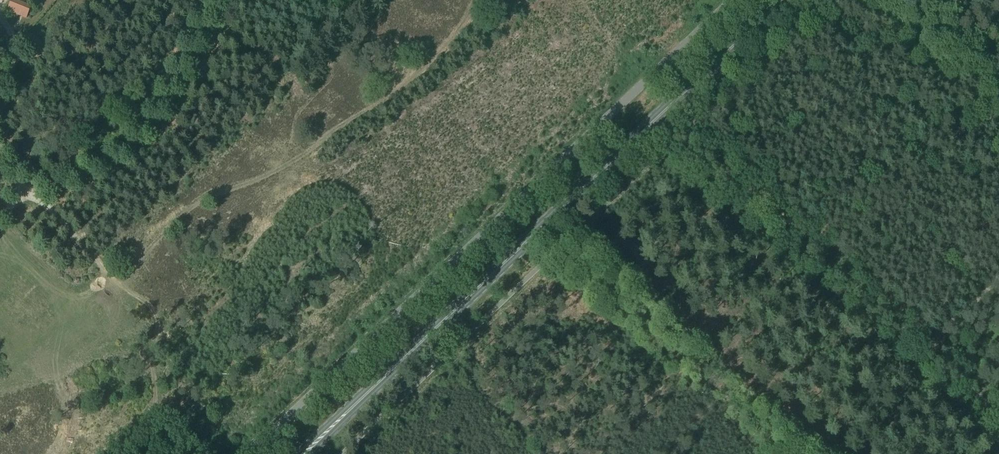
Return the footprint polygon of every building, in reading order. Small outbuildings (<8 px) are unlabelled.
[(35,329),(26,330),(27,340),(36,340),(35,329)]
